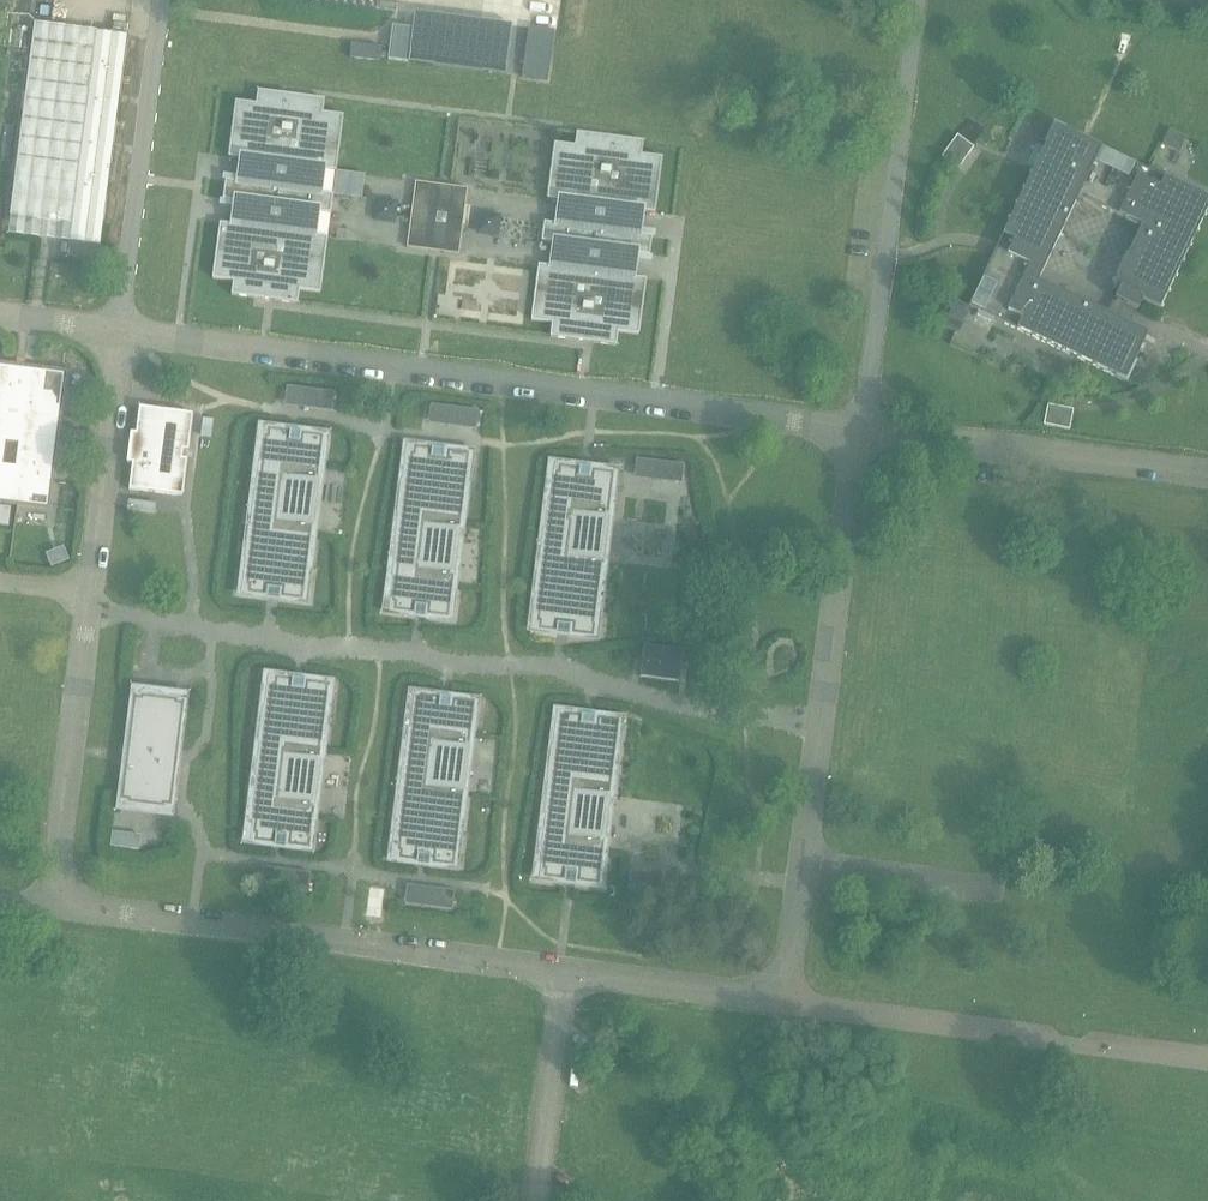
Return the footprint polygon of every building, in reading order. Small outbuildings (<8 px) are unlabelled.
[(9,13),(30,15),(32,0),(10,0),(9,13)] [(409,60),(408,62),(506,74),(511,25),(415,12),(412,30),(410,47),(409,60)] [(127,35),(34,23),(10,216),(103,228),(127,35)] [(394,45),(392,58),(409,60),(410,47),(412,30),(396,28),(394,45)] [(351,43),(349,58),(378,62),(380,47),(351,43)] [(525,51),(522,76),(547,80),(551,55),(525,51)] [(258,92),(256,105),(235,102),(228,157),(241,159),(238,183),(225,181),(223,200),(235,202),(232,225),(219,224),(212,278),(233,281),(231,295),(298,303),(299,291),(320,293),(327,238),(314,236),(317,212),(330,214),(333,195),(320,194),(323,170),(336,172),(343,116),(322,114),(324,100),(258,92)] [(1035,167),(969,306),(979,311),(977,314),(992,322),(994,318),(1125,381),(1147,335),(1037,283),(1075,203),(1100,215),(1103,208),(1141,226),(1112,287),(1119,290),(1115,300),(1137,310),(1142,301),(1159,310),(1207,207),(1207,199),(1164,178),(1165,174),(1150,167),(1148,171),(1054,126),(1043,149),(1037,145),(1028,164),(1035,167)] [(1166,132),(1159,147),(1176,155),(1183,140),(1166,132)] [(547,199),(560,200),(557,224),(544,222),(541,241),(554,243),(551,267),(538,265),(531,320),(552,323),(550,337),(616,345),(618,332),(639,334),(646,279),(633,277),(636,254),(649,255),(651,237),(639,235),(642,211),(655,213),(662,157),(641,155),(643,142),(577,133),(575,146),(554,143),(547,199)] [(957,135),(941,157),(958,169),(974,147),(957,135)] [(440,185),(415,182),(407,248),(431,251),(440,185)] [(451,186),(443,252),(459,254),(468,188),(451,186)] [(14,368),(14,364),(0,363),(0,366),(0,501),(46,507),(62,373),(36,370),(37,367),(23,365),(22,369),(14,368)] [(303,408),(332,411),(335,392),(306,389),(303,408)] [(1047,405),(1043,424),(1069,429),(1073,410),(1047,405)] [(132,458),(128,489),(182,495),(192,413),(138,406),(135,430),(130,430),(127,458),(132,458)] [(479,410),(450,407),(447,426),(476,429),(479,410)] [(244,561),(240,593),(305,602),(310,566),(308,566),(314,523),(313,523),(318,481),(321,482),(327,434),(264,426),(260,459),(258,459),(254,492),(253,491),(248,525),(247,524),(243,561),(244,561)] [(392,579),(388,612),(451,620),(457,572),(454,572),(459,530),(460,530),(465,488),(467,488),(471,452),(406,444),(402,476),(400,476),(396,512),(398,513),(393,546),(395,546),(390,579),(392,579)] [(653,480),(682,484),(684,465),(655,461),(653,480)] [(537,561),(533,597),(534,597),(530,630),(595,638),(600,602),(599,602),(604,560),(603,560),(608,518),(611,518),(613,506),(617,471),(554,463),(550,495),(548,495),(544,528),(543,528),(539,561),(537,561)] [(266,674),(262,706),(261,707),(256,743),(257,743),(253,776),(255,776),(251,809),(252,809),(248,842),(312,850),(316,814),(317,802),(314,802),(320,760),(326,718),(327,718),(332,682),(266,674)] [(132,693),(118,803),(172,810),(186,700),(132,693)] [(414,693),(410,725),(408,725),(404,758),(403,758),(399,791),(397,791),(393,827),(394,827),(390,860),(456,868),(460,832),(458,832),(464,790),(463,790),(468,748),(471,748),(477,700),(414,693)] [(622,718),(556,710),(552,743),(550,742),(545,779),(547,779),(543,812),(544,812),(540,845),(542,846),(538,878),(602,886),(606,850),(607,839),(604,838),(609,796),(610,796),(616,754),(617,754),(622,718)] [(282,870),(279,889),(308,892),(311,873),(282,870)] [(678,877),(650,873),(647,892),(676,895),(678,877)] [(455,891),(426,888),(423,906),(452,910),(455,891)]
